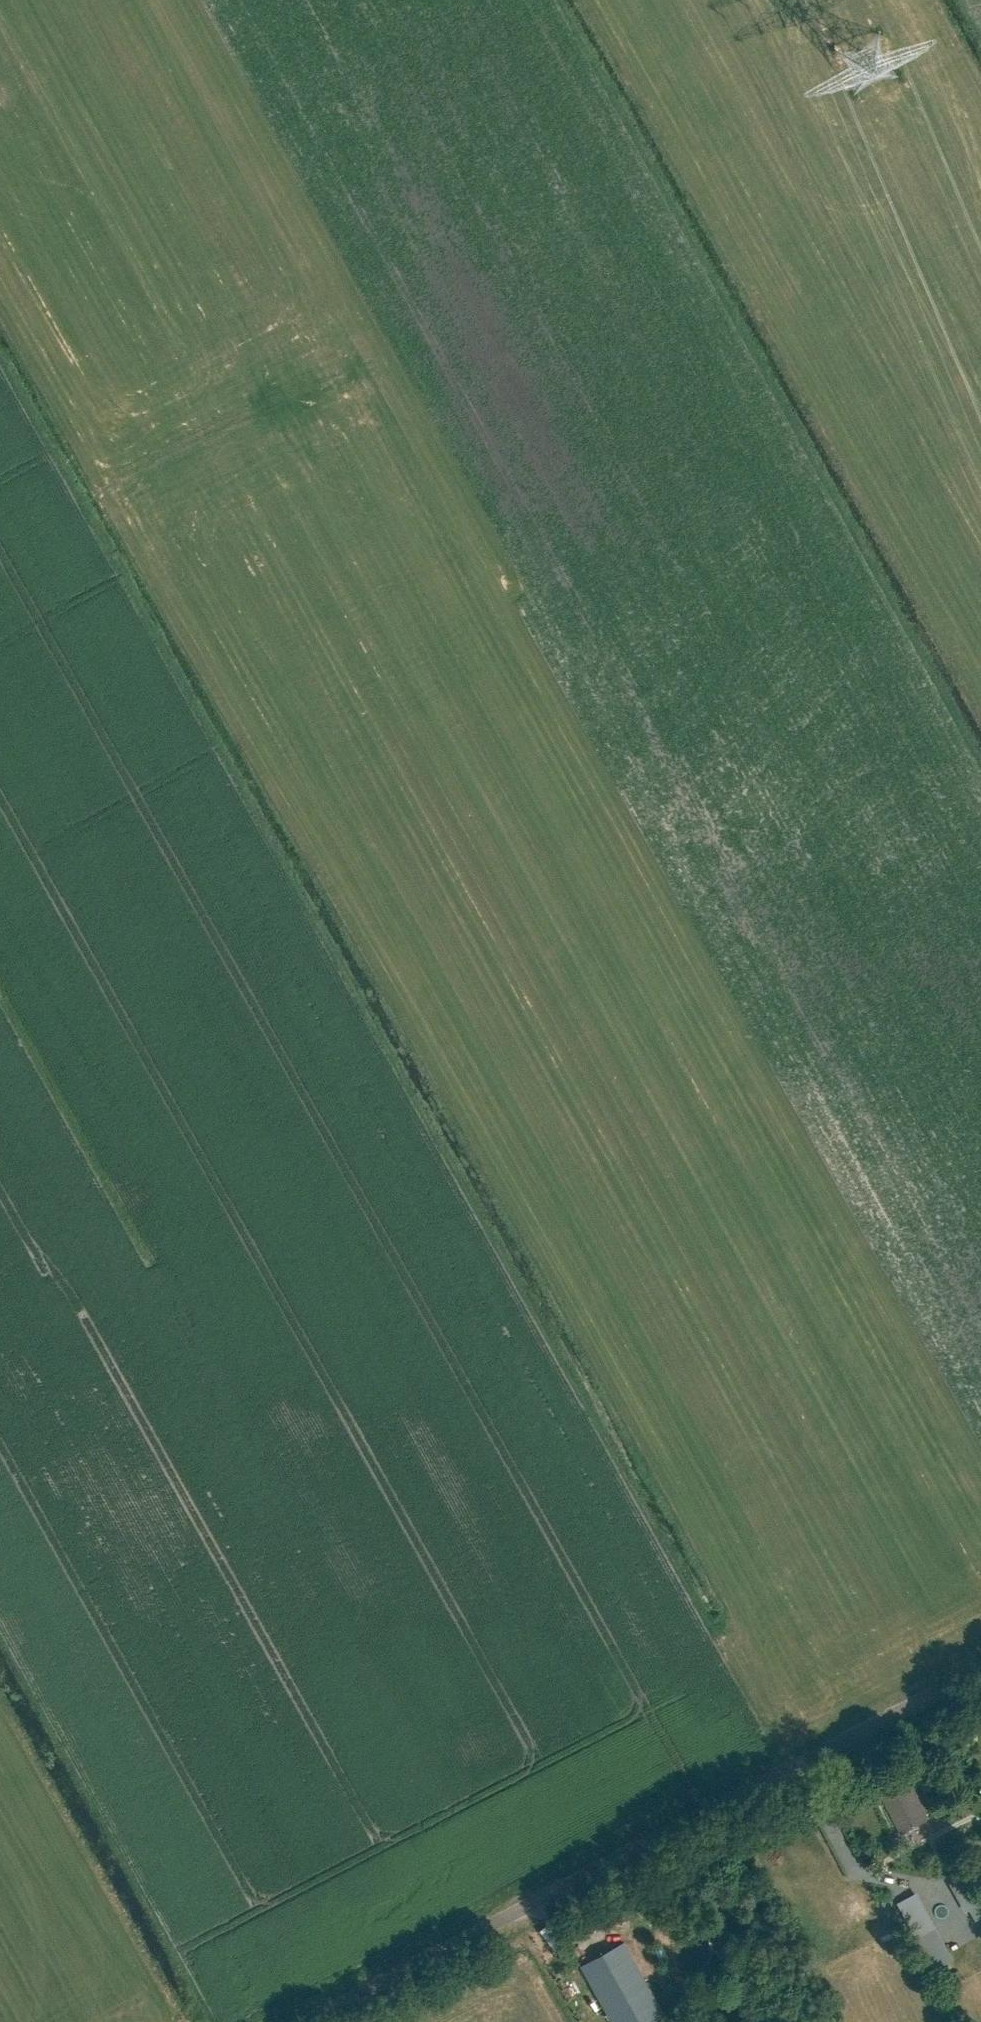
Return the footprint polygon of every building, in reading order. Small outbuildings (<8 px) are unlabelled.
[(902,1835),(931,1820),(909,1777),(880,1792),(902,1835)] [(980,1921),(980,1895),(967,1869),(951,1877),(969,1911),(972,1910),(978,1922),(980,1921)] [(967,1990),(917,1895),(899,1904),(950,1999),(967,1990)] [(712,1954),(736,1948),(733,1939),(709,1945),(712,1954)] [(613,2021),(657,2021),(665,2017),(625,1945),(583,1968),(613,2021)]
